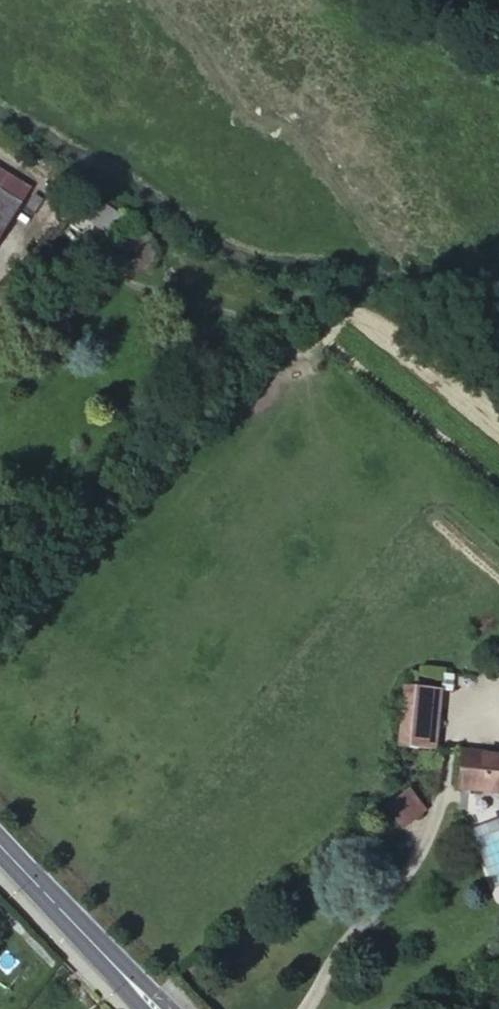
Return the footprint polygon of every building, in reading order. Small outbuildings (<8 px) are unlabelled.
[(22,198),(0,184),(0,233),(22,198)] [(89,193),(69,226),(102,246),(122,212),(89,193)] [(438,702),(415,700),(409,758),(432,762),(438,702)] [(464,764),(462,802),(498,805),(498,767),(464,764)] [(382,804),(402,828),(427,807),(407,783),(382,804)] [(498,884),(498,830),(477,839),(496,885),(498,884)]
